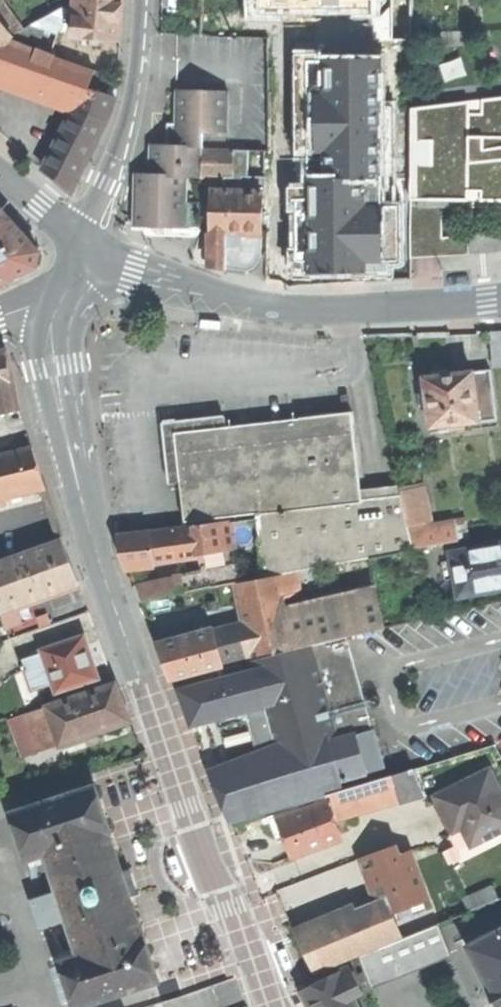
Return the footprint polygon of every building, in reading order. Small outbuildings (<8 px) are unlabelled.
[(13,34),(25,28),(4,0),(0,0),(0,19),(13,34)] [(72,36),(119,41),(122,15),(123,0),(75,0),(72,36)] [(64,7),(36,22),(39,29),(59,34),(70,9),(64,7)] [(8,40),(13,34),(0,19),(0,50),(8,40)] [(75,104),(82,107),(89,89),(95,71),(8,40),(0,54),(0,76),(39,91),(75,104)] [(95,71),(89,89),(116,96),(119,79),(95,71)] [(170,123),(168,144),(202,144),(204,129),(228,130),(230,88),(180,85),(178,122),(170,123)] [(89,89),(82,107),(110,119),(116,96),(89,89)] [(410,108),(410,175),(411,217),(411,223),(411,257),(483,253),(500,250),(500,97),(410,108)] [(82,107),(75,104),(44,169),(72,193),(110,119),(82,107)] [(270,190),(296,190),(296,112),(270,112),(270,190)] [(161,224),(187,224),(187,174),(202,174),(202,148),(202,144),(168,144),(152,144),(152,173),(137,173),(137,224),(161,224)] [(234,147),(202,148),(202,174),(234,174),(234,147)] [(243,174),(243,189),(264,190),(263,191),(267,191),(267,174),(243,174)] [(243,189),(213,189),(211,264),(220,265),(229,265),(229,262),(231,244),(242,243),(242,233),(263,229),(263,191),(264,190),(243,189)] [(13,278),(38,267),(39,251),(2,211),(0,212),(0,285),(13,278)] [(312,213),(269,212),(269,257),(285,257),(285,278),(302,278),(326,279),(326,239),(311,239),(312,213)] [(263,240),(263,229),(242,233),(242,243),(263,240)] [(263,256),(263,240),(242,243),(231,244),(229,262),(250,266),(254,266),(258,262),(260,256),(263,256)] [(0,353),(0,387),(16,383),(13,370),(10,350),(0,353)] [(425,378),(432,428),(481,421),(474,372),(462,374),(452,375),(452,373),(447,370),(437,372),(434,375),(434,377),(425,378)] [(492,370),(474,372),(481,421),(499,419),(492,370)] [(16,383),(0,387),(0,415),(22,409),(16,383)] [(256,514),(267,578),(281,575),(294,573),(413,551),(410,534),(404,494),(364,498),(353,410),(301,416),(301,419),(288,420),(278,422),(278,419),(227,425),(227,428),(177,433),(182,474),(183,483),(181,484),(186,522),(256,514)] [(0,454),(0,499),(47,486),(40,465),(35,446),(0,454)] [(424,490),(404,494),(410,534),(413,534),(430,531),(424,490)] [(224,522),(225,528),(255,522),(254,518),(224,522)] [(195,558),(228,551),(225,528),(224,522),(150,533),(154,563),(195,558)] [(230,565),(235,584),(236,584),(264,578),(255,522),(225,528),(228,551),(230,565)] [(457,526),(430,531),(413,534),(416,550),(460,542),(457,526)] [(155,567),(154,563),(150,533),(120,537),(122,551),(124,561),(128,570),(155,567)] [(81,581),(73,561),(66,540),(0,564),(0,610),(81,581)] [(451,553),(453,561),(442,563),(446,581),(456,579),(459,597),(500,589),(500,544),(451,553)] [(185,594),(211,589),(235,584),(230,565),(176,581),(176,583),(136,591),(141,602),(185,594)] [(294,573),(281,575),(286,598),(298,595),(294,573)] [(253,661),(260,659),(297,650),(290,621),(286,598),(281,575),(267,578),(264,578),(236,584),(240,604),(246,630),(253,660),(253,661)] [(215,608),(240,604),(236,584),(235,584),(211,589),(215,608)] [(188,608),(185,594),(141,602),(146,617),(188,608)] [(290,621),(297,650),(347,638),(385,629),(378,598),(290,621)] [(224,667),(253,660),(246,630),(216,638),(224,667)] [(172,680),(224,667),(216,638),(214,631),(158,645),(166,665),(172,680)] [(56,682),(59,692),(102,677),(94,655),(87,634),(44,649),(47,657),(56,682)] [(260,659),(263,669),(284,664),(305,740),(320,797),(333,793),(340,791),(337,781),(342,779),(346,778),(382,769),(347,638),(297,650),(260,659)] [(37,689),(56,682),(47,657),(28,664),(37,689)] [(265,706),(275,747),(305,740),(284,664),(263,669),(255,671),(265,706)] [(221,670),(223,680),(242,675),(240,665),(221,670)] [(251,710),(265,706),(255,671),(242,675),(251,710)] [(192,725),(226,717),(251,710),(242,675),(223,680),(179,691),(192,725)] [(48,706),(62,745),(132,720),(127,704),(119,681),(48,706)] [(26,757),(62,745),(48,706),(13,719),(26,757)] [(249,720),(261,753),(275,747),(265,706),(251,710),(226,717),(228,725),(249,720)] [(26,757),(13,719),(0,723),(0,725),(13,762),(26,757)] [(231,823),(320,797),(305,740),(275,747),(261,753),(210,773),(221,799),(231,823)] [(402,802),(423,796),(415,770),(386,778),(371,782),(378,807),(401,800),(402,802)] [(436,797),(446,816),(454,833),(463,828),(472,846),(500,832),(500,791),(491,770),(436,797)] [(340,818),(378,807),(371,782),(340,791),(333,793),(340,818)] [(14,811),(29,857),(49,851),(61,890),(35,898),(43,923),(69,915),(82,954),(62,960),(78,1006),(160,980),(145,934),(143,934),(125,878),(110,831),(111,831),(96,785),(14,811)] [(290,846),(294,856),(342,839),(328,801),(307,809),(280,819),(287,839),(290,846)] [(278,842),(287,839),(280,819),(307,809),(305,802),(268,816),(278,842)] [(374,895),(376,902),(387,898),(394,914),(431,899),(411,851),(400,856),(396,846),(369,857),(379,883),(374,884),(370,886),(371,889),(374,895)] [(376,902),(356,910),(372,949),(403,936),(394,914),(387,898),(376,902)] [(297,934),(313,973),(346,959),(372,949),(356,910),(297,934)] [(441,926),(394,944),(406,972),(452,953),(441,926)] [(468,947),(492,992),(489,994),(496,1006),(500,1006),(500,929),(468,947)] [(359,959),(371,987),(406,972),(394,944),(359,959)] [(351,969),(346,959),(313,973),(318,984),(342,973),(350,969),(351,969)] [(361,993),(350,969),(342,973),(354,997),(361,993)] [(354,997),(342,973),(318,984),(302,992),(309,1006),(358,1006),(354,997)]
